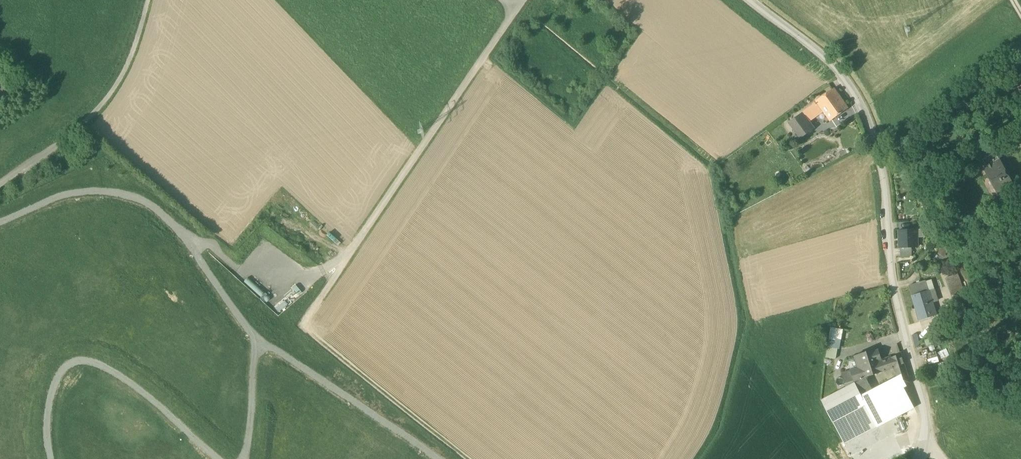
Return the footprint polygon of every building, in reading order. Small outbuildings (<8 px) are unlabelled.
[(824,111),(831,120),(846,109),(834,91),(818,102),(824,111)] [(818,102),(804,112),(809,118),(809,119),(816,114),(817,116),(824,111),(818,102)] [(805,122),(802,117),(800,114),(789,122),(801,139),(812,131),(805,122)] [(808,119),(805,122),(812,131),(815,129),(808,119)] [(980,159),(985,169),(999,162),(1000,162),(1003,161),(997,150),(980,159)] [(985,169),(999,195),(1014,187),(1000,162),(999,162),(985,169)] [(899,230),(900,249),(911,248),(917,248),(916,238),(916,230),(899,230)] [(948,251),(942,247),(938,254),(944,258),(948,251)] [(900,249),(900,257),(912,257),(911,248),(900,249)] [(946,279),(950,291),(963,287),(958,274),(946,279)] [(932,280),(926,282),(928,291),(929,291),(934,289),(932,280)] [(909,286),(912,296),(928,291),(926,282),(925,281),(909,286)] [(950,291),(953,299),(965,295),(963,287),(950,291)] [(935,290),(929,292),(932,303),(939,301),(935,290)] [(929,291),(928,291),(912,296),(919,321),(936,316),(932,303),(929,292),(929,291)] [(282,313),(289,302),(282,298),(275,309),(282,313)] [(827,352),(836,354),(841,330),(831,328),(827,352)] [(333,347),(338,343),(329,333),(324,337),(333,347)] [(913,335),(915,347),(921,346),(919,334),(913,335)] [(306,337),(303,341),(312,348),(315,343),(306,337)] [(858,368),(862,379),(866,378),(895,368),(891,358),(882,361),(878,350),(863,355),(862,353),(855,356),(855,358),(858,368)] [(895,368),(898,378),(907,374),(901,354),(891,358),(895,368)] [(850,370),(858,368),(855,358),(847,361),(850,370)] [(854,383),(862,379),(858,368),(850,370),(854,383)] [(854,383),(850,370),(841,373),(846,388),(854,384),(854,383)] [(909,383),(907,374),(898,378),(873,391),(862,396),(866,405),(877,427),(914,408),(902,386),(909,383)] [(873,391),(866,378),(862,379),(854,383),(854,384),(855,383),(862,396),(873,391)] [(821,400),(833,422),(866,405),(862,396),(855,383),(854,384),(846,388),(821,400)] [(877,427),(866,405),(833,422),(844,444),(877,427)]
